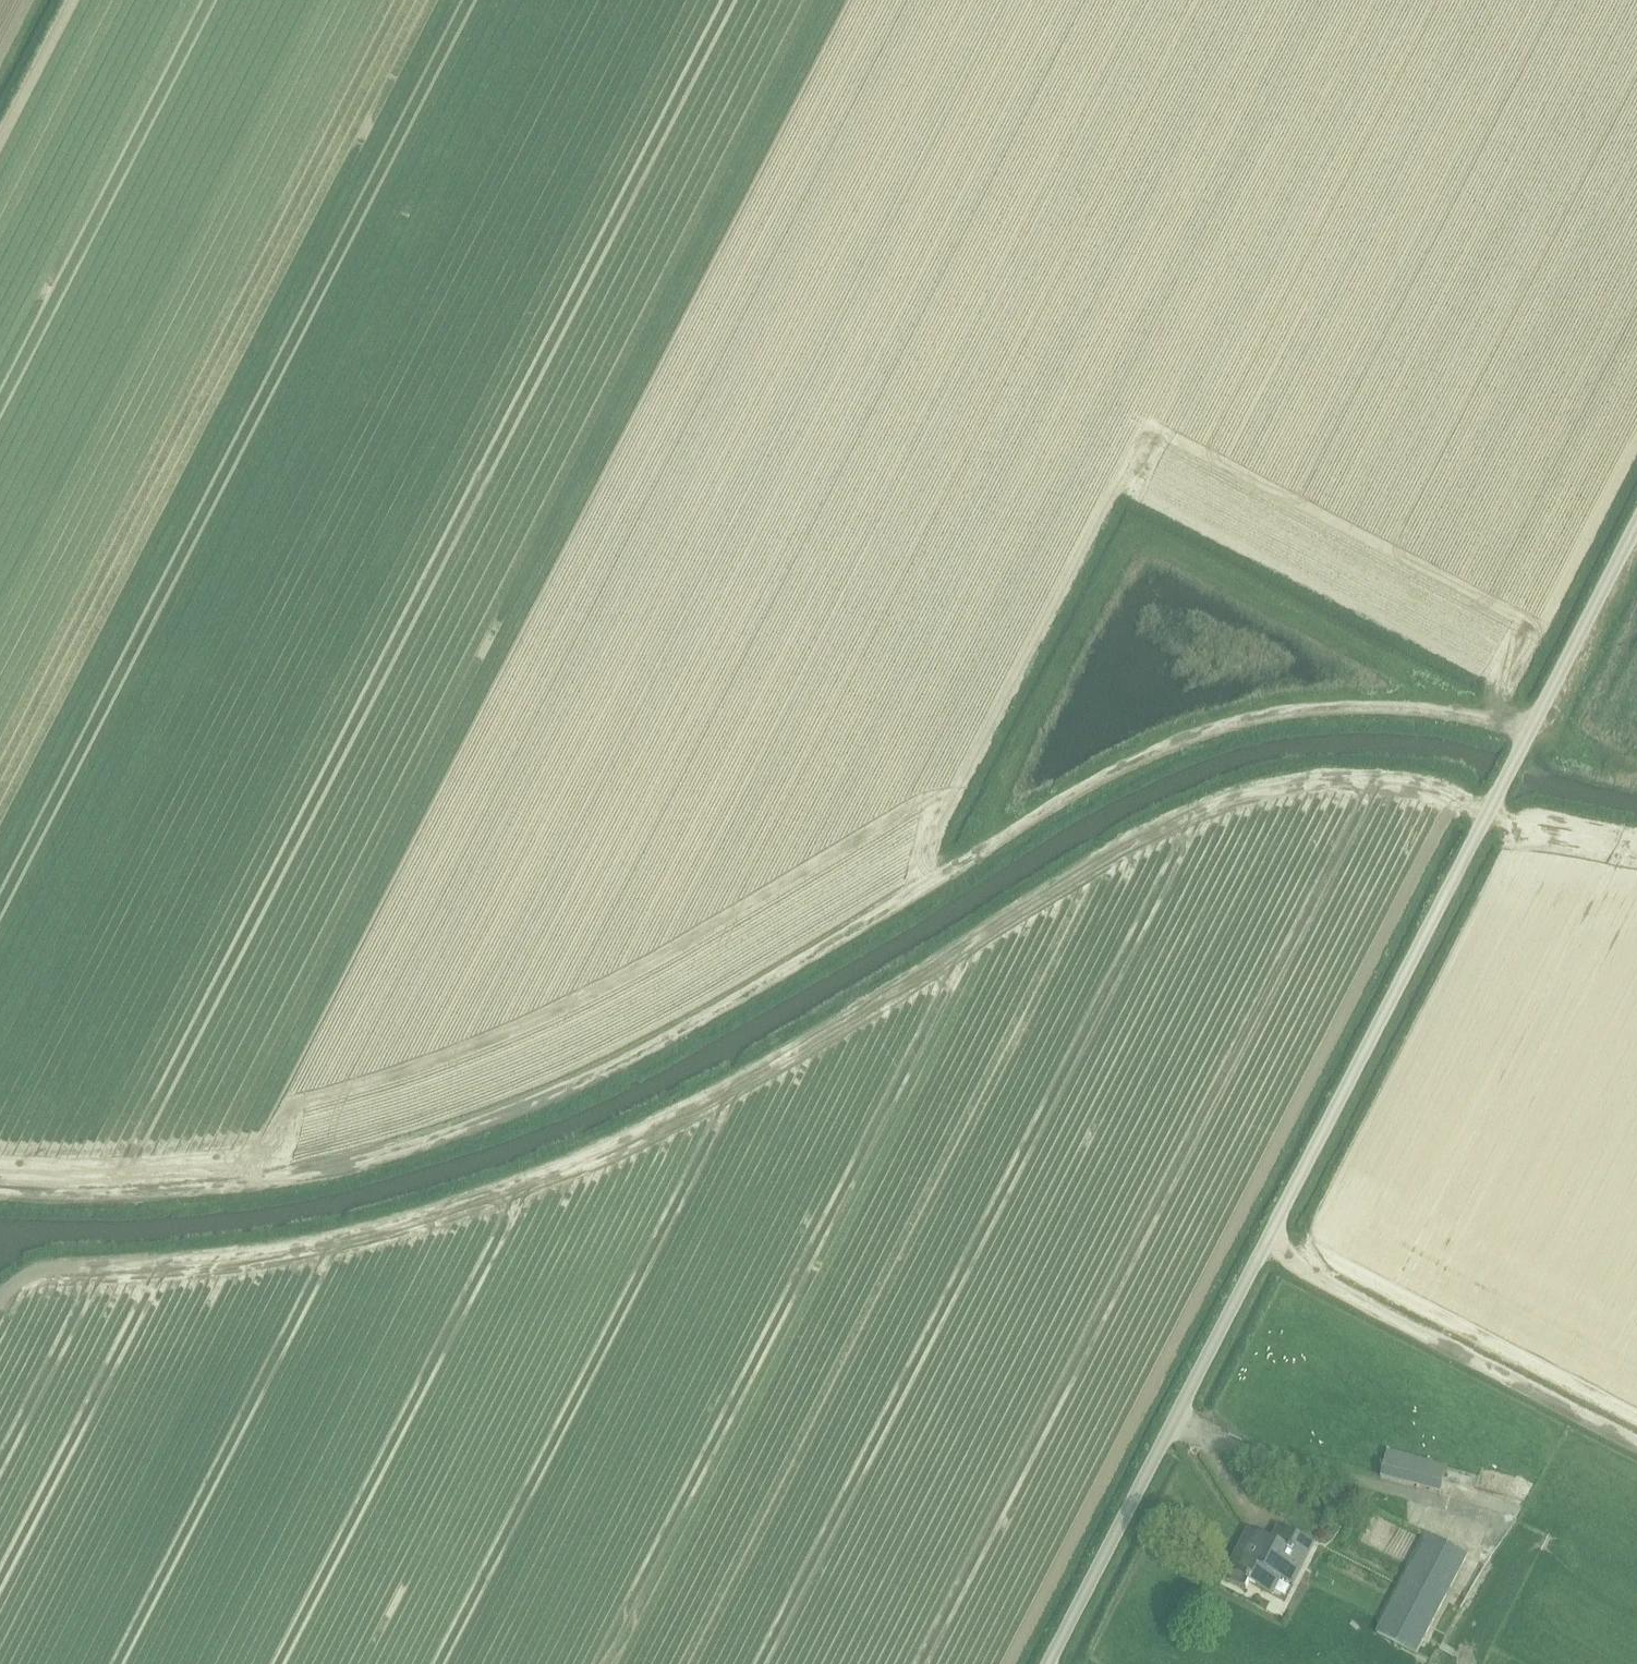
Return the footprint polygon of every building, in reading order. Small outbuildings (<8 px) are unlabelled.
[(1380,1477),(1382,1478),(1439,1493),(1446,1468),(1387,1452),(1381,1473),(1380,1477)] [(1293,1585),(1314,1545),(1278,1527),(1271,1542),(1248,1530),(1223,1579),(1246,1591),(1249,1583),(1272,1595),(1280,1579),(1293,1585)] [(1430,1627),(1467,1557),(1428,1536),(1384,1620),(1377,1633),(1416,1653),(1430,1627)]
